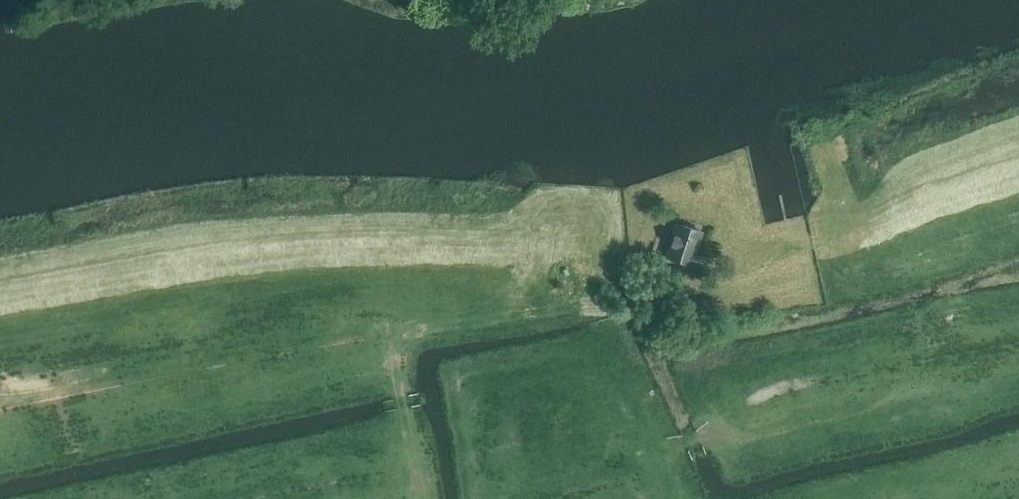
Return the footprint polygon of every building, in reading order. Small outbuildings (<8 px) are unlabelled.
[(702,270),(703,268),(707,257),(693,253),(701,231),(678,224),(667,258),(702,270)]
